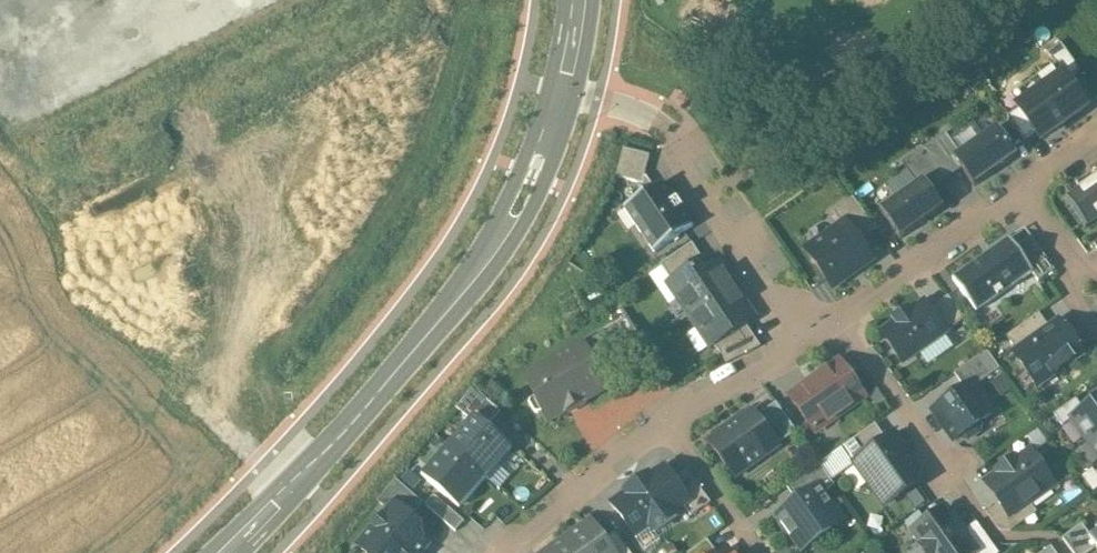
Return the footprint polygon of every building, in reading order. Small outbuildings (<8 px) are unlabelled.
[(1064,75),(1067,80),(1080,71),(1061,45),(1048,54),(1055,65),(1056,64),(1064,75)] [(1018,91),(1026,102),(1064,75),(1056,64),(1055,65),(1018,91)] [(1036,133),(1041,140),(1087,107),(1067,80),(1064,75),(1026,102),(1018,108),(1019,109),(1036,133)] [(1024,141),(1036,133),(1019,109),(1008,117),(1024,141)] [(960,154),(953,159),(961,170),(974,188),(1017,157),(997,128),(960,154)] [(945,133),(924,149),(946,181),(961,170),(953,159),(960,154),(945,133)] [(650,156),(624,149),(616,177),(642,184),(650,156)] [(946,181),(924,149),(902,164),(917,185),(923,181),(931,192),(946,181)] [(917,185),(880,211),(900,240),(944,210),(931,192),(923,181),(917,185)] [(1068,202),(1089,232),(1096,226),(1096,181),(1068,202)] [(675,199),(663,182),(630,205),(641,222),(636,226),(653,251),(654,253),(693,227),(681,209),(683,208),(677,198),(675,199)] [(876,231),(853,199),(833,213),(842,226),(846,223),(860,243),(876,231)] [(842,226),(806,251),(833,289),(873,261),(860,243),(846,223),(842,226)] [(1054,271),(1031,238),(1015,249),(1033,273),(1032,274),(1038,282),(1054,271)] [(1009,240),(952,280),(976,314),(1032,274),(1033,273),(1015,249),(1009,240)] [(692,243),(660,265),(672,282),(704,261),(692,243)] [(668,284),(689,316),(733,286),(712,255),(704,261),(672,282),(668,284)] [(733,286),(689,316),(710,347),(714,344),(745,323),(754,317),(733,286)] [(948,296),(928,311),(945,335),(965,320),(948,296)] [(923,304),(910,314),(908,312),(894,322),(896,323),(882,333),(904,364),(945,335),(928,311),(923,304)] [(1039,315),(1006,338),(1017,353),(1050,330),(1039,315)] [(628,321),(583,346),(600,376),(612,369),(608,362),(641,344),(628,321)] [(745,323),(714,344),(727,364),(761,347),(757,341),(745,323)] [(1017,353),(1015,355),(1037,387),(1082,355),(1076,346),(1077,345),(1067,331),(1065,332),(1059,324),(1050,330),(1017,353)] [(582,345),(525,377),(536,398),(530,401),(529,405),(534,413),(538,414),(544,411),(549,421),(567,410),(569,413),(588,403),(586,400),(607,389),(600,376),(583,346),(582,345)] [(987,352),(954,375),(964,389),(972,384),(975,387),(1000,370),(987,352)] [(839,361),(789,396),(815,433),(866,398),(839,361)] [(964,389),(934,411),(955,441),(958,439),(967,440),(978,433),(980,424),(993,414),(975,387),(972,384),(964,389)] [(1076,400),(1054,416),(1062,428),(1073,420),(1073,419),(1084,411),(1076,400)] [(1073,419),(1073,420),(1096,454),(1096,402),(1084,411),(1073,419)] [(758,416),(779,446),(797,432),(776,403),(758,416)] [(723,433),(709,442),(730,473),(745,462),(749,468),(780,447),(779,446),(758,416),(754,411),(740,421),(739,419),(722,431),(723,433)] [(477,417),(451,449),(490,482),(516,450),(477,417)] [(875,425),(843,447),(856,464),(887,442),(875,425)] [(887,442),(856,464),(885,506),(916,484),(919,471),(895,437),(887,442)] [(464,513),(490,482),(451,449),(425,480),(464,513)] [(1030,453),(1017,463),(1015,460),(998,472),(1000,474),(987,484),(1000,502),(1010,517),(1014,514),(1053,486),(1030,453)] [(819,464),(786,488),(796,502),(818,487),(824,494),(834,486),(819,464)] [(664,468),(650,478),(648,476),(625,493),(626,495),(612,505),(637,540),(651,530),(654,534),(677,517),(675,514),(684,508),(690,503),(674,481),(664,468)] [(710,504),(687,472),(674,481),(690,503),(684,508),(691,517),(710,504)] [(378,502),(388,512),(395,504),(411,519),(424,505),(396,481),(378,502)] [(775,517),(790,538),(791,538),(801,552),(803,552),(815,544),(814,543),(831,531),(821,518),(834,509),(824,494),(818,487),(796,502),(775,517)] [(1000,502),(985,512),(998,531),(1002,533),(1011,532),(1022,524),(1014,514),(1010,517),(1000,502)] [(395,504),(388,512),(376,526),(411,552),(422,552),(429,545),(422,540),(421,527),(411,519),(395,504)] [(946,509),(912,533),(921,547),(919,548),(922,552),(976,552),(977,552),(963,533),(946,509)] [(591,522),(565,541),(573,552),(613,552),(604,541),(591,522)] [(976,523),(963,533),(977,552),(976,552),(997,552),(976,523)] [(376,526),(357,547),(364,552),(411,552),(376,526)] [(1096,548),(1089,538),(1091,536),(1082,526),(1063,540),(1073,552),(1090,552),(1096,548)] [(604,541),(613,552),(630,552),(616,533),(604,541)] [(565,541),(547,552),(573,552),(565,541)] [(690,552),(716,552),(707,541),(690,552)]
